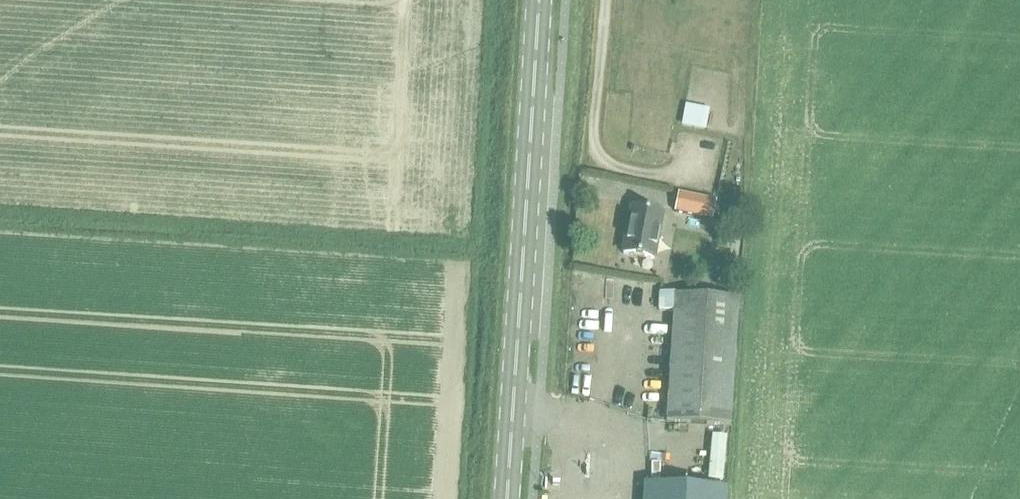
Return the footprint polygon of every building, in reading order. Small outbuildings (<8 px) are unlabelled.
[(678,194),(675,212),(712,219),(716,202),(678,194)] [(655,260),(665,213),(634,206),(624,253),(655,260)] [(660,294),(659,311),(673,312),(667,423),(731,427),(739,299),(660,294)] [(708,479),(722,481),(726,437),(712,436),(710,460),(708,474),(708,478),(708,479)] [(727,489),(645,483),(644,498),(726,498),(727,489)]
